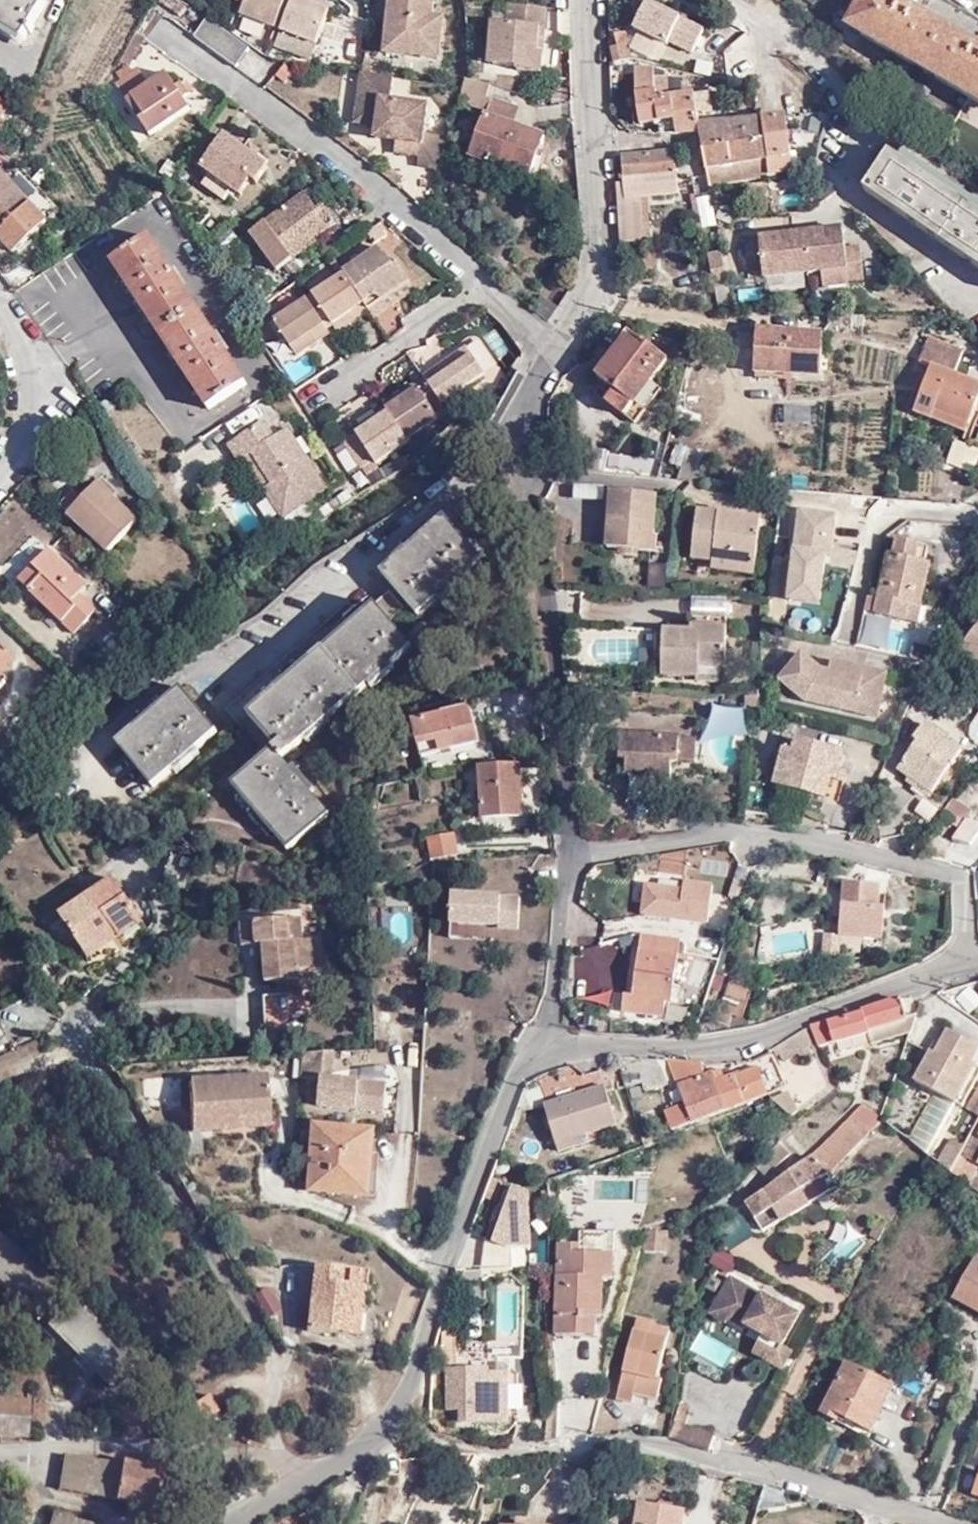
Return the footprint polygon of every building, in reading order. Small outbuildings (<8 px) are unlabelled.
[(23,40),(47,1),(45,0),(0,0),(0,26),(23,40)] [(243,16),(277,30),(289,0),(249,0),(243,16)] [(284,33),(298,0),(289,0),(277,30),(284,33)] [(284,33),(317,47),(331,13),(312,5),(314,0),(298,0),(284,33)] [(315,0),(314,0),(312,5),(331,13),(333,7),(315,0)] [(388,7),(393,8),(392,24),(440,34),(441,17),(430,17),(432,0),(388,0),(388,7)] [(704,28),(644,0),(643,0),(629,30),(690,58),(704,28)] [(820,12),(829,0),(805,0),(820,12)] [(900,0),(861,0),(851,17),(865,26),(862,31),(977,101),(977,46),(900,0)] [(543,32),(544,11),(509,8),(507,29),(492,28),(490,48),(496,49),(495,68),(495,70),(517,72),(518,75),(542,76),(544,57),(537,57),(539,32),(543,32)] [(234,65),(248,46),(207,16),(194,35),(234,65)] [(440,34),(392,24),(387,23),(384,52),(402,53),(402,42),(438,45),(440,34)] [(130,62),(146,35),(140,30),(139,29),(138,29),(133,38),(122,59),(124,60),(125,60),(130,62)] [(545,32),(543,32),(539,32),(537,57),(544,57),(545,32)] [(632,59),(623,32),(613,35),(617,48),(611,49),(615,64),(632,59)] [(317,47),(284,33),(278,48),(311,61),(317,47)] [(402,42),(402,53),(437,57),(438,45),(402,42)] [(261,80),(271,68),(255,54),(245,67),(261,80)] [(119,70),(123,77),(132,70),(127,64),(120,68),(119,69),(118,70),(119,70)] [(132,70),(123,77),(118,80),(121,85),(129,96),(152,131),(191,104),(168,69),(151,81),(140,65),(132,70)] [(701,130),(701,123),(700,113),(711,112),(713,112),(711,93),(696,94),(696,93),(659,98),(657,89),(654,89),(654,67),(636,69),(637,96),(641,122),(660,120),(662,131),(678,133),(701,130)] [(395,77),(361,72),(354,124),(375,127),(374,140),(396,143),(419,146),(418,157),(418,158),(417,168),(442,170),(452,139),(426,135),(430,104),(392,99),(395,77)] [(485,110),(490,87),(469,81),(462,106),(485,110)] [(115,105),(129,96),(121,85),(108,94),(115,105)] [(519,106),(493,98),(473,157),(531,176),(546,135),(513,124),(519,106)] [(9,106),(0,100),(0,119),(9,106)] [(772,159),(774,174),(797,171),(789,116),(766,118),(769,140),(772,159)] [(712,123),(701,123),(701,130),(704,150),(769,140),(766,118),(712,123)] [(213,172),(242,195),(254,178),(259,181),(270,165),(226,132),(202,166),(213,172)] [(709,168),(772,159),(769,140),(704,150),(709,168)] [(418,157),(419,146),(396,143),(395,154),(418,157)] [(893,149),(868,183),(864,189),(977,274),(977,212),(893,149)] [(626,178),(678,173),(675,151),(623,155),(626,178)] [(711,180),(711,183),(774,174),(772,159),(709,168),(711,180)] [(10,256),(57,216),(21,172),(8,181),(0,173),(0,244),(10,256)] [(679,183),(678,173),(626,178),(627,179),(620,179),(624,241),(649,240),(646,198),(683,194),(682,183),(679,183)] [(305,189),(316,202),(327,204),(312,184),(305,189)] [(290,200),(316,202),(305,189),(290,200)] [(318,205),(316,202),(290,200),(252,229),(278,266),(316,238),(314,235),(337,218),(328,205),(318,206),(318,205)] [(707,234),(703,214),(688,217),(691,237),(707,234)] [(381,219),(370,227),(377,239),(389,230),(381,219)] [(846,228),(746,239),(750,273),(765,271),(766,279),(849,270),(850,282),(867,280),(863,247),(848,248),(846,228)] [(254,382),(158,234),(120,259),(217,406),(254,382)] [(381,244),(347,268),(347,269),(353,279),(370,303),(371,303),(371,304),(411,276),(400,259),(381,244)] [(717,281),(730,279),(724,248),(711,252),(717,281)] [(887,274),(875,268),(870,280),(882,285),(887,274)] [(357,316),(372,306),(371,304),(371,303),(370,303),(353,279),(347,269),(315,291),(335,322),(353,310),(357,316)] [(372,306),(377,313),(417,286),(411,276),(371,304),(372,306)] [(730,279),(717,281),(722,306),(735,306),(730,279)] [(310,296),(329,326),(335,322),(315,291),(309,295),(310,296)] [(297,352),(331,329),(310,296),(276,319),(297,352)] [(359,319),(357,316),(353,310),(335,322),(341,331),(359,319)] [(867,316),(831,316),(831,328),(849,329),(850,326),(852,327),(866,327),(867,316)] [(822,387),(826,334),(759,329),(755,382),(822,387)] [(632,339),(595,387),(615,404),(609,412),(632,429),(664,389),(655,380),(670,362),(651,345),(646,351),(632,339)] [(933,419),(936,413),(972,426),(977,409),(977,384),(956,376),(966,353),(930,339),(921,363),(931,367),(933,368),(916,413),(933,419)] [(470,343),(427,370),(429,372),(444,396),(445,398),(487,371),(470,343)] [(418,383),(387,404),(408,434),(439,414),(438,412),(433,404),(444,396),(429,372),(416,380),(418,383)] [(445,398),(444,396),(433,404),(438,412),(449,404),(445,398)] [(157,457),(175,448),(151,401),(133,411),(157,457)] [(408,434),(387,404),(372,414),(375,419),(362,427),(356,431),(358,434),(343,443),(360,470),(375,460),(410,437),(408,434)] [(936,413),(933,419),(968,433),(972,426),(936,413)] [(359,421),(362,427),(375,419),(372,414),(359,421)] [(276,478),(294,507),(331,482),(292,423),(278,432),(267,416),(232,436),(242,457),(257,449),(276,478)] [(974,474),(977,459),(977,448),(951,441),(944,466),(974,474)] [(666,473),(699,481),(705,452),(673,445),(666,473)] [(237,461),(204,482),(212,497),(223,491),(224,494),(243,483),(238,475),(243,472),(237,461)] [(813,489),(822,490),(823,477),(814,476),(813,489)] [(285,512),(294,507),(276,478),(265,483),(285,512)] [(74,516),(115,553),(142,523),(102,486),(74,516)] [(279,523),(263,490),(246,499),(240,488),(223,497),(245,540),(279,523)] [(590,551),(597,552),(601,498),(594,497),(590,551)] [(601,498),(597,552),(641,555),(646,501),(601,498)] [(779,556),(774,602),(822,607),(833,516),(796,511),(791,557),(779,556)] [(695,564),(717,567),(718,562),(760,565),(765,521),(702,513),(695,564)] [(393,573),(427,615),(488,562),(455,521),(393,573)] [(878,617),(910,623),(914,605),(924,607),(934,565),(927,563),(931,546),(901,540),(897,556),(893,554),(878,617)] [(51,582),(39,595),(84,635),(104,613),(87,599),(95,589),(56,554),(40,572),(51,582)] [(718,562),(717,567),(717,568),(716,575),(759,579),(760,565),(718,562)] [(28,586),(39,595),(51,582),(40,572),(28,586)] [(399,591),(386,603),(400,619),(412,607),(399,591)] [(400,619),(386,603),(254,715),(280,748),(238,783),(291,847),(332,813),(287,757),(419,644),(400,619)] [(681,624),(681,632),(698,633),(698,628),(725,629),(726,620),(691,618),(690,625),(681,624)] [(977,674),(977,626),(977,625),(955,656),(977,674)] [(698,633),(681,632),(663,632),(660,676),(698,678),(699,664),(723,666),(724,665),(724,663),(725,629),(698,628),(698,633)] [(645,632),(584,633),(584,660),(646,659),(645,632)] [(15,666),(0,652),(0,682),(15,666)] [(803,654),(781,680),(791,689),(809,701),(880,717),(889,675),(832,662),(830,672),(822,670),(803,654)] [(125,742),(158,783),(223,730),(188,688),(125,742)] [(420,733),(430,765),(487,749),(477,715),(420,733)] [(967,732),(977,741),(977,718),(967,732)] [(898,767),(909,775),(931,790),(962,748),(925,721),(914,737),(918,740),(898,767)] [(7,771),(27,754),(5,734),(0,739),(0,778),(7,771)] [(691,739),(674,738),(617,737),(617,761),(624,761),(624,775),(645,776),(645,780),(666,781),(667,762),(673,763),(689,763),(691,739)] [(837,776),(843,757),(796,744),(793,754),(783,751),(773,785),(824,799),(832,775),(837,776)] [(524,771),(484,772),(487,822),(526,821),(524,771)] [(931,790),(909,775),(906,780),(927,796),(931,790)] [(430,778),(408,781),(412,803),(433,798),(430,778)] [(921,799),(914,812),(930,822),(938,808),(921,799)] [(968,847),(977,835),(977,824),(966,819),(950,841),(968,847)] [(457,836),(431,841),(435,862),(460,857),(457,836)] [(119,873),(63,908),(89,948),(117,930),(123,938),(150,922),(119,873)] [(642,880),(638,915),(707,924),(712,889),(642,880)] [(876,911),(878,888),(843,886),(839,937),(881,941),(883,912),(876,911)] [(447,895),(447,932),(519,932),(519,895),(447,895)] [(302,913),(241,917),(242,937),(264,936),(266,976),(300,974),(301,964),(316,963),(315,934),(304,934),(302,913)] [(674,978),(680,941),(644,936),(635,998),(626,996),(623,1014),(662,1020),(669,977),(674,978)] [(724,999),(736,1004),(748,1007),(753,989),(729,980),(724,999)] [(736,1004),(724,999),(715,1026),(727,1030),(731,1019),(736,1004)] [(898,1000),(859,1013),(860,1015),(826,1026),(825,1023),(809,1029),(818,1052),(867,1036),(871,1046),(908,1034),(910,1025),(913,1016),(905,1019),(898,1000)] [(748,1007),(736,1004),(731,1019),(743,1023),(748,1007)] [(957,1103),(977,1065),(974,1063),(977,1055),(977,1046),(946,1030),(934,1053),(930,1051),(913,1081),(957,1103)] [(810,1047),(803,1031),(770,1052),(773,1058),(776,1056),(780,1065),(795,1055),(798,1062),(804,1058),(801,1053),(810,1047)] [(389,1111),(391,1082),(338,1077),(341,1049),(308,1051),(306,1076),(326,1077),(324,1105),(389,1111)] [(875,1054),(866,1080),(889,1087),(898,1061),(875,1054)] [(684,1108),(691,1127),(725,1114),(713,1086),(708,1076),(702,1078),(699,1064),(666,1060),(684,1108)] [(957,1103),(964,1106),(977,1077),(977,1065),(957,1103)] [(718,1071),(708,1076),(713,1086),(725,1114),(768,1097),(757,1071),(732,1080),(731,1077),(722,1080),(718,1071)] [(266,1077),(188,1081),(192,1131),(269,1126),(266,1077)] [(605,1088),(589,1093),(593,1104),(609,1099),(605,1088)] [(796,1108),(787,1089),(768,1099),(780,1111),(788,1113),(796,1108)] [(543,1108),(558,1150),(588,1139),(619,1129),(609,1099),(593,1104),(589,1093),(543,1108)] [(933,1142),(949,1110),(934,1102),(917,1134),(933,1142)] [(877,1117),(862,1105),(813,1156),(743,1206),(752,1221),(798,1193),(826,1175),(824,1173),(877,1117)] [(672,1133),(691,1127),(684,1108),(665,1113),(672,1133)] [(329,1121),(324,1185),(338,1191),(338,1186),(375,1187),(377,1150),(385,1150),(387,1126),(329,1121)] [(588,1139),(558,1150),(560,1159),(591,1148),(588,1139)] [(787,1156),(775,1145),(751,1167),(762,1179),(787,1156)] [(960,1180),(969,1187),(977,1176),(977,1172),(971,1166),(960,1180)] [(826,1175),(798,1193),(806,1204),(834,1187),(826,1175)] [(497,1249),(530,1248),(529,1188),(496,1188),(497,1249)] [(798,1193),(752,1221),(759,1233),(778,1222),(806,1204),(798,1193)] [(665,1253),(666,1232),(646,1232),(646,1253),(665,1253)] [(574,1247),(552,1247),(550,1322),(594,1323),(600,1323),(600,1281),(611,1282),(611,1256),(575,1255),(574,1247)] [(976,1261),(955,1300),(977,1312),(977,1262),(976,1261)] [(305,1332),(350,1337),(352,1318),(368,1320),(370,1305),(358,1302),(363,1276),(315,1268),(305,1332)] [(731,1277),(710,1313),(726,1323),(728,1320),(744,1329),(747,1324),(764,1334),(783,1345),(800,1316),(731,1277)] [(364,1340),(368,1320),(352,1318),(350,1337),(364,1340)] [(550,1336),(550,1339),(594,1341),(594,1323),(550,1322),(550,1335),(550,1336)] [(638,1322),(635,1334),(669,1343),(671,1335),(654,1331),(655,1327),(638,1322)] [(658,1381),(669,1343),(635,1334),(616,1401),(631,1405),(634,1395),(656,1402),(661,1382),(658,1381)] [(783,1345),(764,1334),(753,1353),(783,1370),(794,1353),(783,1347),(783,1345)] [(450,1369),(450,1349),(440,1348),(441,1368),(450,1369)] [(872,1436),(882,1415),(868,1407),(881,1384),(847,1366),(819,1417),(835,1425),(838,1419),(872,1436)] [(505,1428),(507,1377),(484,1377),(484,1373),(447,1373),(447,1413),(459,1413),(460,1428),(505,1428)] [(868,1407),(882,1415),(894,1391),(881,1384),(868,1407)] [(0,1401),(0,1436),(30,1438),(34,1404),(0,1401)] [(210,1404),(194,1414),(203,1430),(219,1421),(210,1404)] [(668,1442),(708,1454),(713,1438),(683,1428),(686,1416),(675,1413),(668,1442)] [(108,1464),(69,1457),(61,1489),(155,1507),(163,1472),(126,1466),(124,1471),(108,1464)] [(683,1514),(636,1506),(633,1523),(681,1523),(683,1514)] [(299,1513),(278,1523),(303,1523),(299,1513)] [(55,1514),(52,1523),(89,1523),(55,1514)]
